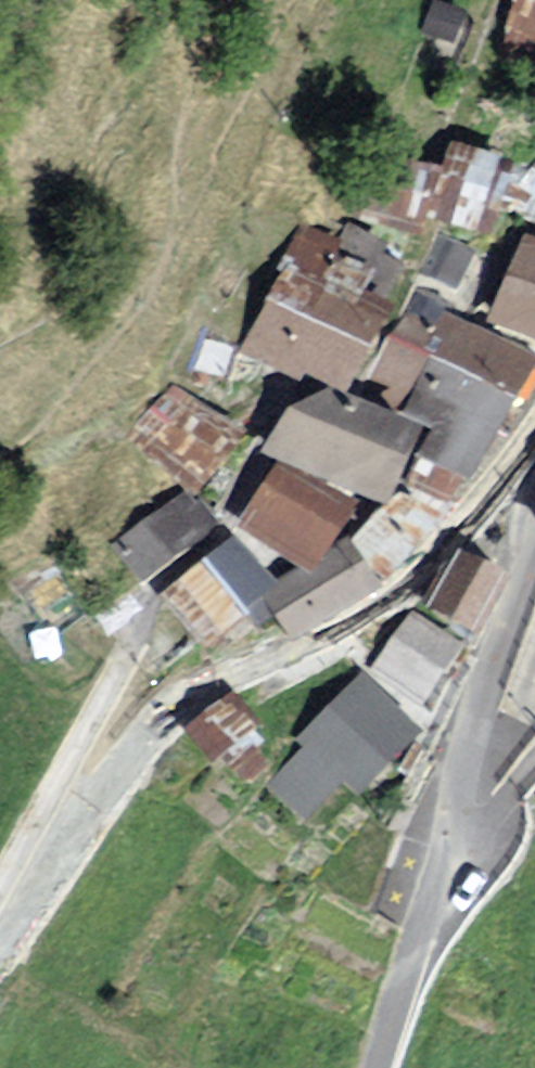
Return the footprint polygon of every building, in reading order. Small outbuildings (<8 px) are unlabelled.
[(511,43),(534,53),(534,0),(528,0),(511,43)] [(454,177),(399,170),(389,233),(495,253),(513,171),(461,152),(454,177)] [(523,209),(534,216),(534,190),(523,209)] [(275,612),(305,657),(397,610),(359,553),(375,517),(409,532),(417,519),(451,538),(476,498),(429,472),(441,443),(403,422),(445,367),(534,414),(534,357),(428,300),(413,326),(384,308),(400,277),(313,232),(288,279),(298,283),(252,359),(340,408),(304,423),(275,465),(295,476),(248,531),(314,585),(275,612)] [(499,328),(534,348),(534,246),(499,328)] [(266,452),(183,389),(139,443),(227,507),(266,452)] [(195,501),(129,550),(164,600),(236,548),(195,501)] [(242,550),(166,609),(214,665),(275,612),(289,600),(242,550)] [(501,574),(459,551),(430,605),(471,628),(501,574)] [(417,622),(379,676),(436,717),(475,663),(417,622)] [(432,751),(366,690),(298,752),(364,816),(432,751)] [(234,707),(194,743),(226,778),(266,742),(234,707)]
